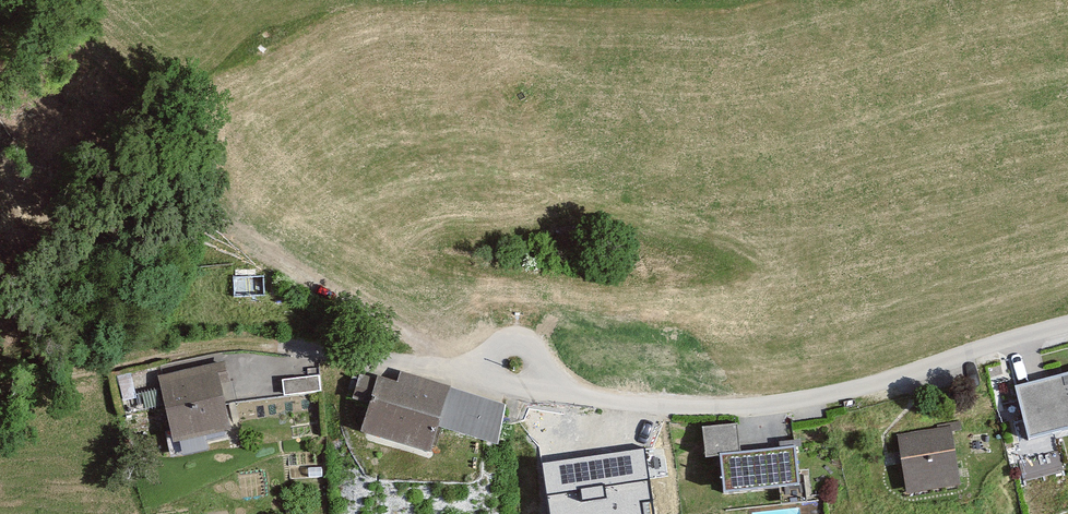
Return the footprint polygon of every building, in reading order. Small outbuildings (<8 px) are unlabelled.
[(265,272),(231,273),(231,297),(266,296),(265,272)] [(227,424),(214,365),(162,377),(175,436),(227,424)] [(399,382),(380,377),(366,429),(429,446),(435,423),(495,440),(505,403),(402,374),(399,382)] [(1019,386),(1031,431),(1067,422),(1067,374),(1019,386)] [(735,425),(704,428),(706,453),(722,452),(724,487),(796,482),(793,446),(737,450),(735,425)] [(569,457),(565,427),(533,431),(537,461),(569,457)] [(948,429),(902,436),(911,488),(957,480),(948,429)] [(619,463),(573,470),(576,489),(537,495),(540,513),(628,513),(627,508),(664,502),(660,479),(623,485),(619,463)]
